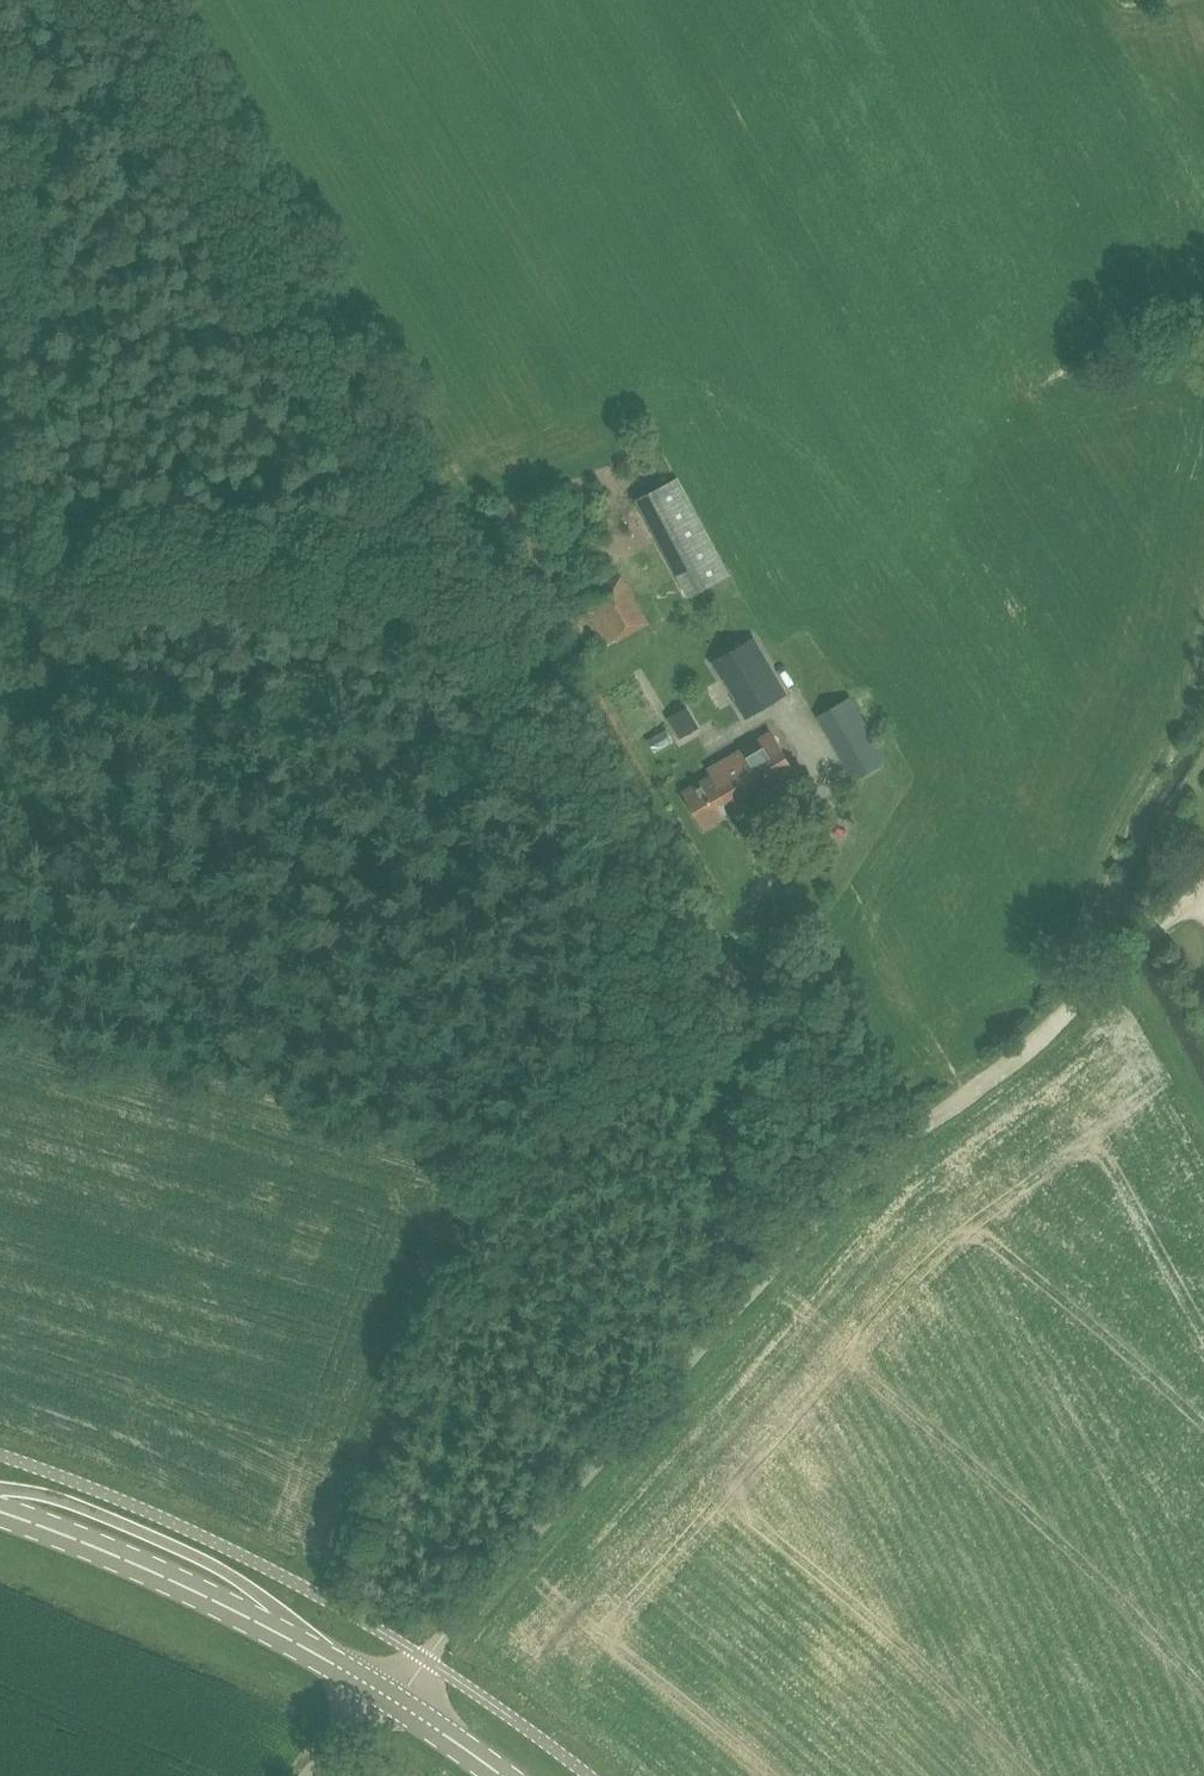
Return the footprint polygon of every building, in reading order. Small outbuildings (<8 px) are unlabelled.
[(679,478),(641,498),(691,595),(729,575),(679,478)] [(651,623),(623,574),(594,592),(620,641),(651,623)] [(787,692),(755,638),(714,663),(746,716),(787,692)] [(716,724),(693,672),(660,686),(652,669),(619,683),(634,719),(674,701),(689,735),(716,724)] [(852,698),(820,717),(855,779),(888,760),(878,744),(852,698)] [(734,810),(738,817),(800,780),(772,731),(709,768),(713,776),(684,792),(705,827),(734,810)]
